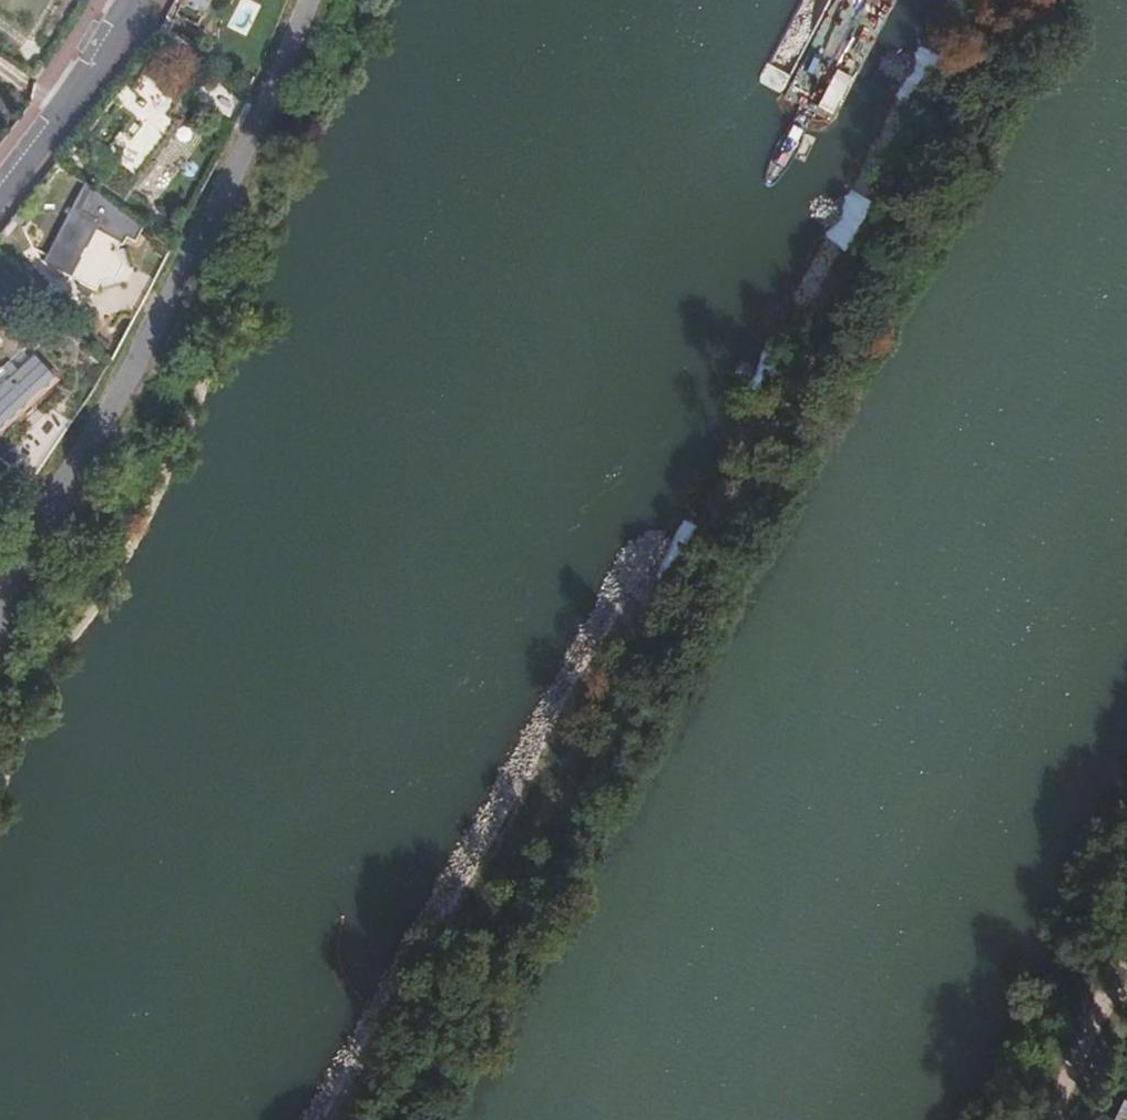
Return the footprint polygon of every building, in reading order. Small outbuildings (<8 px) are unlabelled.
[(203,11),(208,0),(181,0),(181,1),(203,11)] [(181,1),(174,14),(197,24),(203,11),(181,1)] [(161,23),(157,30),(184,50),(189,44),(161,23)] [(143,72),(92,137),(94,169),(105,177),(113,166),(124,165),(140,178),(155,158),(153,156),(163,144),(161,141),(177,121),(175,116),(178,111),(174,108),(180,102),(179,93),(173,87),(165,88),(143,72)] [(247,98),(215,74),(208,85),(209,110),(233,123),(247,98)] [(128,214),(92,186),(47,263),(83,284),(79,291),(90,297),(94,290),(97,292),(105,278),(114,277),(121,264),(115,248),(119,241),(121,243),(126,234),(135,238),(142,225),(128,214)] [(108,307),(139,302),(149,282),(105,290),(108,307)] [(27,402),(54,376),(31,352),(26,357),(20,351),(0,370),(0,428),(27,402)] [(13,460),(31,479),(55,441),(59,436),(50,425),(13,460)] [(1119,1099),(1109,1119),(1126,1119),(1126,1103),(1119,1099)]
